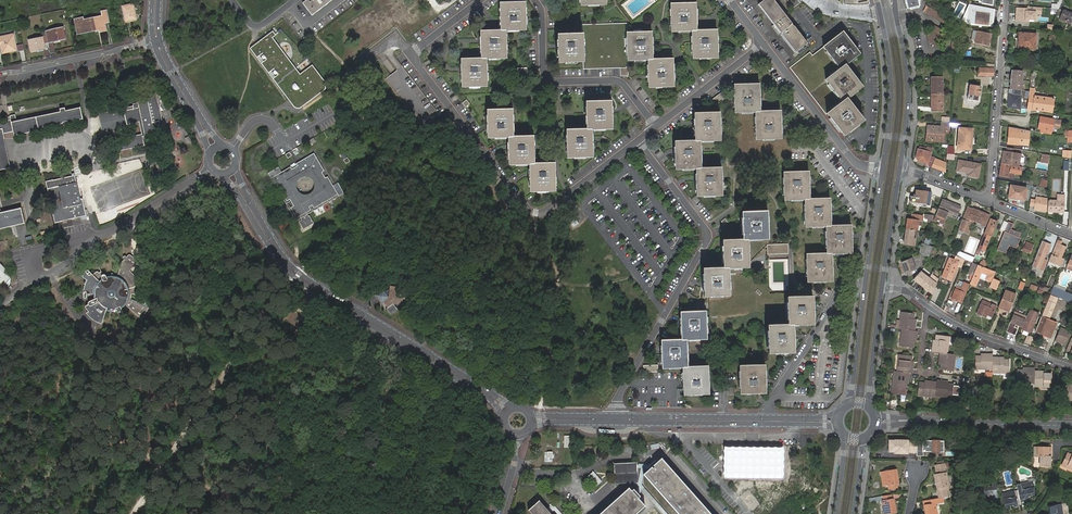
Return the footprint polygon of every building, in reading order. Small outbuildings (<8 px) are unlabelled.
[(302,4),(311,15),(331,0),(308,0),(302,4)] [(759,5),(781,34),(792,25),(773,0),(765,0),(759,5)] [(798,32),(774,0),(773,0),(792,25),(795,30),(797,33),(798,32)] [(795,8),(802,3),(800,0),(789,0),(795,8)] [(908,9),(910,9),(919,7),(919,6),(917,0),(918,0),(905,0),(908,9)] [(1061,0),(1057,0),(1056,4),(1052,3),(1051,8),(1059,10),(1061,0)] [(122,6),(124,17),(135,15),(133,3),(122,6)] [(500,9),(500,26),(500,31),(504,31),(508,31),(519,31),(525,30),(525,25),(524,8),(524,3),(517,3),(506,4),(499,4),(500,9)] [(670,10),(670,27),(671,33),(677,32),(688,32),(691,32),(695,32),(695,26),(694,9),(694,4),(688,4),(677,5),(670,5),(670,10)] [(937,13),(937,11),(927,5),(924,11),(937,18),(937,15),(937,13)] [(1017,8),(1016,21),(1028,22),(1029,9),(1017,8)] [(987,19),(987,13),(987,9),(981,9),(981,12),(977,12),(975,12),(974,14),(971,14),(970,22),(988,25),(989,19),(987,19)] [(103,16),(93,18),(96,30),(100,29),(100,31),(106,30),(105,23),(109,22),(106,10),(102,11),(103,16)] [(1063,10),(1060,18),(1064,20),(1063,21),(1068,22),(1071,23),(1071,14),(1063,10)] [(959,23),(937,11),(937,13),(937,15),(937,18),(956,29),(959,23)] [(96,30),(93,18),(83,20),(83,18),(77,20),(80,34),(96,30)] [(781,34),(784,39),(795,30),(792,25),(781,34)] [(936,30),(932,30),(934,31),(947,38),(943,29),(936,25),(936,27),(936,28),(936,30)] [(47,35),(48,43),(52,42),(52,41),(60,39),(60,40),(66,39),(63,26),(50,29),(50,30),(51,34),(47,35)] [(786,41),(797,33),(795,30),(784,39),(786,41)] [(823,47),(838,67),(843,63),(848,59),(849,61),(859,53),(847,36),(841,30),(821,45),(823,47)] [(273,31),(251,46),(293,110),(328,88),(312,64),(298,74),(273,37),(275,35),(273,31)] [(504,31),(500,31),(497,32),(486,32),(480,32),(480,37),(481,54),(481,59),(485,59),(487,59),(498,59),(505,58),(505,53),(504,36),(504,31)] [(698,32),(695,32),(691,32),(691,37),(691,54),(691,59),(698,59),(709,59),(716,59),(716,53),(716,37),(716,31),(709,32),(698,32)] [(947,38),(934,31),(927,33),(929,43),(939,48),(947,38)] [(958,55),(961,31),(955,31),(952,55),(958,55)] [(978,31),(975,42),(989,45),(992,34),(978,31)] [(806,43),(798,32),(797,33),(806,44),(806,43)] [(632,34),(625,34),(626,39),(626,56),(627,61),(633,61),(644,61),(647,61),(651,61),(651,55),(650,39),(650,33),(643,34),(632,34)] [(806,44),(797,33),(786,41),(795,52),(806,44)] [(1019,33),(1018,45),(1022,45),(1022,48),(1035,49),(1037,35),(1019,33)] [(0,36),(0,48),(1,47),(2,54),(18,51),(16,45),(14,34),(0,36)] [(44,44),(48,43),(47,35),(29,39),(31,50),(37,49),(37,51),(45,49),(44,44)] [(581,41),(581,35),(574,36),(563,36),(557,36),(557,42),(557,58),(557,63),(564,63),(575,63),(582,63),(582,57),(581,41)] [(24,50),(23,43),(16,45),(18,51),(24,50)] [(810,52),(790,67),(810,94),(825,82),(823,79),(838,67),(823,47),(812,55),(810,52)] [(395,71),(384,80),(426,133),(443,120),(442,118),(402,66),(390,51),(386,54),(383,56),(395,71)] [(485,59),(481,59),(478,59),(467,60),(460,60),(460,66),(461,82),(461,88),(468,87),(479,87),(486,87),(486,82),(485,65),(485,59)] [(654,61),(651,61),(647,61),(647,66),(648,83),(648,88),(654,88),(666,87),(672,87),(672,82),(671,65),(671,60),(665,60),(654,61)] [(838,67),(823,79),(825,82),(839,100),(844,97),(849,93),(850,94),(861,86),(849,70),(843,63),(838,67)] [(995,67),(978,67),(978,75),(989,76),(994,76),(995,67)] [(516,68),(517,80),(526,80),(526,68),(516,68)] [(627,77),(627,68),(618,69),(619,77),(627,77)] [(1022,91),(1024,72),(1013,71),(1013,75),(1012,75),(1011,85),(1012,85),(1011,90),(1022,91)] [(943,77),(930,77),(931,112),(943,112),(943,77)] [(810,94),(824,111),(839,100),(825,82),(810,94)] [(734,91),(734,107),(734,113),(741,113),(753,112),(755,112),(759,112),(759,107),(759,90),(758,85),(751,85),(740,85),(734,85),(734,91)] [(979,101),(981,87),(971,85),(969,93),(969,94),(968,100),(979,101)] [(128,123),(141,120),(144,131),(120,137),(123,150),(148,144),(145,135),(168,129),(165,117),(158,88),(138,94),(140,103),(141,105),(134,107),(133,105),(113,110),(113,111),(102,114),(107,132),(128,127),(128,123)] [(1029,102),(1028,109),(1052,112),(1054,98),(1034,96),(1035,89),(1031,88),(1030,92),(1029,102)] [(1021,109),(1022,95),(1022,91),(1011,90),(1009,90),(1009,93),(1010,94),(1008,108),(1021,109)] [(722,92),(712,99),(716,106),(727,97),(722,92)] [(824,111),(823,112),(841,135),(861,119),(850,104),(844,97),(824,111)] [(587,107),(587,124),(588,130),(591,130),(594,129),(605,129),(612,129),(612,123),(611,107),(611,101),(605,102),(593,102),(587,102),(587,107)] [(284,110),(279,102),(272,106),(276,114),(284,110)] [(284,108),(289,114),(295,110),(289,104),(284,108)] [(13,121),(0,124),(0,140),(7,138),(7,136),(16,133),(17,138),(42,131),(42,130),(66,124),(65,122),(71,121),(71,123),(86,119),(83,107),(68,111),(67,108),(62,109),(63,112),(15,124),(14,121),(13,121)] [(486,116),(487,133),(487,139),(494,139),(506,138),(508,138),(512,138),(511,132),(511,115),(511,110),(504,111),(493,111),(486,111),(486,116)] [(762,112),(759,112),(755,112),(756,118),(756,134),(756,139),(763,139),(774,139),(781,139),(781,134),(780,117),(780,112),(773,112),(762,112)] [(694,120),(694,136),(695,142),(699,141),(701,141),(713,141),(719,141),(719,135),(718,119),(718,114),(711,114),(700,114),(694,114),(694,120)] [(1049,131),(1049,134),(1052,134),(1053,131),(1054,124),(1055,119),(1053,119),(1041,117),(1040,123),(1042,123),(1041,129),(1049,131)] [(949,132),(950,123),(942,122),(942,128),(940,127),(928,127),(927,140),(942,141),(943,133),(943,132),(949,132)] [(1030,131),(1010,128),(1009,142),(1026,145),(1027,135),(1030,135),(1030,131)] [(969,139),(970,139),(971,130),(957,129),(956,147),(968,149),(969,139)] [(591,130),(588,130),(585,130),(574,130),(567,131),(567,136),(568,152),(568,158),(575,158),(586,157),(593,157),(592,151),(592,135),(591,130)] [(514,138),(512,138),(508,138),(508,143),(509,160),(509,165),(515,165),(526,165),(528,165),(533,165),(533,159),(532,142),(532,137),(525,138),(514,138)] [(7,138),(0,140),(0,168),(14,164),(7,138)] [(699,141),(695,142),(694,141),(692,142),(681,142),(674,142),(675,149),(675,165),(676,170),(682,170),(693,169),(696,169),(699,169),(699,164),(699,147),(699,141)] [(927,164),(932,166),(935,157),(931,155),(932,149),(931,148),(930,149),(927,149),(927,151),(919,150),(918,149),(916,157),(919,161),(927,163),(927,164)] [(1012,165),(1013,160),(1014,153),(1004,151),(1002,164),(1008,165),(1012,165)] [(291,207),(298,218),(299,217),(300,219),(301,221),(298,223),(303,230),(313,224),(308,217),(307,217),(306,215),(305,214),(312,209),(310,206),(313,204),(315,208),(338,194),(333,186),(328,177),(325,178),(322,172),(324,171),(314,153),(296,163),(298,166),(292,169),(291,166),(282,172),(274,177),(288,200),(291,199),(294,205),(291,207)] [(1021,154),(1014,153),(1013,160),(1012,165),(1016,166),(1018,166),(1021,154)] [(1041,162),(1050,163),(1051,154),(1042,153),(1041,162)] [(946,172),(947,162),(935,157),(932,166),(946,172)] [(959,159),(957,170),(968,172),(968,174),(978,177),(980,164),(959,159)] [(14,164),(0,168),(0,169),(1,173),(15,169),(14,164)] [(535,165),(533,165),(528,165),(529,170),(529,187),(529,192),(536,192),(548,191),(554,191),(553,186),(553,169),(553,164),(546,164),(535,165)] [(1012,165),(1008,165),(1002,164),(1000,177),(1010,178),(1012,165)] [(286,202),(289,208),(297,221),(300,219),(299,217),(298,218),(291,207),(294,205),(291,199),(288,200),(274,177),(282,172),(279,167),(269,173),(286,202)] [(702,169),(699,169),(696,169),(696,174),(696,191),(697,196),(703,196),(715,196),(722,196),(721,191),(721,174),(720,169),(713,169),(702,169)] [(782,178),(783,195),(783,200),(789,199),(801,199),(803,199),(808,199),(808,194),(807,178),(807,172),(800,172),(789,172),(782,173),(782,178)] [(50,182),(55,202),(57,201),(58,206),(56,206),(61,222),(61,223),(92,215),(92,214),(87,197),(85,198),(81,182),(76,184),(74,176),(50,182)] [(312,209),(305,214),(306,215),(344,193),(339,183),(333,186),(338,194),(315,208),(313,204),(310,206),(312,209)] [(1011,186),(1009,197),(1025,200),(1027,188),(1019,187),(1011,186)] [(917,190),(916,197),(911,197),(910,202),(930,205),(932,192),(917,190)] [(1050,201),(1049,211),(1065,212),(1066,196),(1058,195),(1058,201),(1050,201)] [(1035,200),(1031,200),(1030,206),(1034,207),(1034,210),(1047,212),(1048,199),(1036,197),(1035,200)] [(822,226),(825,226),(828,226),(828,220),(828,204),(828,198),(821,199),(810,199),(808,199),(803,199),(804,205),(804,221),(804,226),(811,226),(822,226)] [(943,199),(935,219),(944,222),(948,213),(957,217),(961,206),(943,199)] [(969,219),(964,231),(969,233),(974,220),(982,223),(981,224),(985,226),(990,215),(986,214),(986,213),(974,208),(974,209),(970,207),(966,218),(969,219)] [(26,223),(22,208),(4,212),(0,213),(0,230),(26,223)] [(740,217),(740,234),(740,239),(744,239),(747,239),(758,239),(764,239),(764,233),(764,216),(764,211),(757,211),(746,212),(739,212),(740,217)] [(923,221),(931,223),(933,215),(925,213),(923,221)] [(907,229),(918,231),(919,223),(922,224),(922,221),(923,221),(923,216),(912,215),(912,220),(908,219),(907,229)] [(991,219),(978,250),(980,251),(981,249),(984,251),(991,235),(992,236),(998,222),(991,219)] [(1009,223),(1004,221),(1000,230),(1005,232),(1009,223)] [(1014,231),(1011,230),(1014,223),(1009,222),(1005,232),(998,249),(1005,252),(1008,244),(1017,248),(1021,237),(1019,237),(1021,233),(1014,230),(1014,231)] [(825,232),(825,248),(826,254),(830,253),(833,253),(843,253),(850,253),(850,248),(850,231),(850,225),(843,225),(832,226),(828,226),(825,226),(825,232)] [(917,232),(918,231),(907,229),(906,236),(908,236),(907,238),(907,242),(915,243),(916,239),(913,239),(914,232),(917,232)] [(3,250),(11,247),(7,234),(0,236),(0,242),(3,250)] [(932,240),(926,237),(923,243),(930,245),(932,240)] [(744,239),(740,239),(737,239),(727,240),(720,240),(720,245),(720,262),(720,267),(724,268),(727,267),(738,267),(743,267),(745,267),(745,262),(744,245),(744,239)] [(1052,245),(1043,241),(1033,264),(1033,265),(1040,269),(1047,252),(1049,253),(1052,245)] [(1025,245),(1023,250),(1031,253),(1033,248),(1034,244),(1027,242),(1026,245),(1025,245)] [(930,245),(923,243),(920,252),(929,256),(933,247),(930,245)] [(1052,255),(1049,261),(1060,266),(1063,260),(1061,259),(1066,247),(1057,243),(1052,255)] [(767,244),(768,255),(789,254),(789,244),(767,244)] [(957,256),(964,259),(965,259),(972,262),(974,258),(958,252),(957,256)] [(830,253),(826,254),(823,254),(812,254),(805,254),(805,260),(806,277),(806,282),(813,282),(823,282),(830,281),(830,276),(830,259),(830,253)] [(114,276),(111,276),(107,276),(106,275),(106,274),(104,275),(102,271),(100,272),(98,271),(97,271),(93,274),(90,271),(88,270),(87,271),(86,272),(83,276),(83,278),(88,280),(86,284),(84,295),(85,298),(86,299),(87,299),(87,298),(88,297),(88,295),(94,294),(95,299),(90,302),(89,303),(89,305),(87,305),(86,307),(86,308),(89,312),(87,313),(87,315),(96,321),(102,324),(103,324),(107,311),(111,312),(113,312),(116,312),(117,311),(119,315),(122,316),(123,316),(124,316),(124,315),(124,313),(122,309),(126,306),(142,318),(143,319),(145,316),(147,312),(150,307),(150,304),(150,303),(150,302),(149,301),(146,301),(143,300),(142,303),(131,299),(132,294),(142,294),(141,289),(140,285),(135,275),(131,271),(131,270),(133,268),(134,267),(135,266),(137,264),(137,262),(137,261),(134,259),(134,257),(131,254),(129,255),(128,256),(128,257),(126,256),(124,256),(124,257),(124,258),(124,259),(125,260),(124,260),(122,263),(122,264),(122,265),(121,265),(118,277),(114,276)] [(961,268),(965,259),(964,259),(957,256),(956,256),(954,260),(950,258),(945,270),(950,272),(951,267),(957,269),(958,266),(961,268)] [(902,262),(906,273),(916,269),(912,258),(902,262)] [(9,289),(11,280),(6,270),(0,263),(0,292),(9,289)] [(976,269),(978,265),(973,263),(968,274),(973,276),(974,275),(976,270),(976,269)] [(979,265),(978,264),(978,265),(976,269),(976,270),(974,275),(973,276),(972,281),(971,284),(976,286),(980,276),(982,272),(988,275),(987,279),(992,281),(996,271),(985,267),(979,265)] [(724,273),(724,268),(720,267),(717,268),(707,268),(700,268),(700,274),(700,290),(700,296),(707,296),(718,295),(724,295),(724,290),(724,273)] [(937,284),(921,271),(914,279),(933,294),(936,288),(937,284)] [(953,298),(963,303),(970,285),(965,283),(963,288),(962,291),(957,289),(953,298)] [(388,288),(388,295),(390,297),(388,299),(388,300),(388,301),(389,302),(390,303),(391,304),(392,304),(393,302),(395,304),(403,305),(405,293),(406,292),(408,291),(408,290),(408,288),(407,287),(406,286),(405,286),(403,286),(402,287),(401,289),(388,288)] [(1064,291),(1054,286),(1051,293),(1061,298),(1064,291)] [(943,291),(936,288),(933,294),(940,297),(943,291)] [(1003,297),(1001,302),(999,306),(1009,310),(1016,293),(1006,289),(1003,297)] [(1060,299),(1050,295),(1043,313),(1052,317),(1060,299)] [(784,303),(784,319),(785,324),(789,324),(790,324),(803,324),(809,324),(809,319),(809,302),(809,297),(802,297),(790,297),(784,297),(784,303)] [(388,299),(383,302),(387,307),(392,304),(391,304),(390,303),(389,302),(388,301),(388,300),(388,299)] [(983,301),(977,314),(986,317),(987,315),(992,316),(996,306),(983,301)] [(392,303),(386,309),(390,314),(397,309),(392,303)] [(1039,313),(1030,309),(1027,316),(1027,317),(1022,329),(1031,333),(1039,313)] [(904,329),(917,331),(918,322),(915,321),(916,319),(916,313),(904,311),(902,329),(904,329)] [(677,318),(678,334),(678,340),(682,340),(685,340),(696,339),(702,339),(702,334),(702,317),(702,312),(695,312),(684,312),(677,312),(677,318)] [(1016,326),(1022,329),(1027,317),(1014,312),(1013,315),(1009,324),(1006,332),(1015,336),(1017,330),(1015,329),(1016,326)] [(1057,323),(1042,317),(1036,332),(1041,334),(1042,332),(1047,334),(1046,336),(1051,338),(1057,323)] [(789,324),(785,324),(782,324),(771,325),(764,325),(764,330),(765,347),(765,353),(772,353),(782,352),(789,352),(789,347),(789,330),(789,324)] [(1070,332),(1061,328),(1056,339),(1061,342),(1061,343),(1065,344),(1070,332)] [(918,340),(919,331),(917,331),(904,329),(902,345),(915,348),(915,342),(916,339),(918,340)] [(942,352),(949,353),(951,336),(939,334),(938,340),(937,342),(935,342),(934,351),(937,352),(942,352)] [(682,340),(678,340),(675,340),(664,340),(658,340),(657,345),(658,362),(658,367),(665,367),(676,367),(678,367),(683,367),(683,361),(682,345),(682,340)] [(954,372),(957,354),(949,353),(942,352),(940,361),(943,361),(943,364),(942,370),(954,372)] [(911,373),(913,373),(914,364),(911,363),(912,361),(912,356),(900,354),(898,371),(911,373)] [(993,356),(993,354),(984,354),(984,356),(981,356),(976,356),(976,369),(993,369),(993,356)] [(1002,357),(993,356),(993,369),(993,372),(1010,372),(1010,359),(1005,359),(1002,359),(1002,357)] [(741,370),(741,388),(741,393),(747,393),(758,393),(765,393),(765,387),(765,370),(765,365),(758,365),(747,365),(741,365),(741,370)] [(685,367),(683,367),(678,367),(678,372),(679,389),(679,394),(686,394),(697,394),(704,394),(703,389),(703,372),(703,366),(696,366),(685,367)] [(1035,371),(1035,368),(1026,368),(1026,371),(1024,371),(1018,371),(1018,383),(1035,384),(1035,371)] [(910,381),(911,373),(898,371),(895,370),(892,393),(902,394),(902,395),(905,396),(908,396),(908,390),(906,389),(907,383),(907,381),(910,381)] [(1045,372),(1035,371),(1035,384),(1035,387),(1052,387),(1052,374),(1047,374),(1045,374),(1045,372)] [(918,395),(935,397),(935,395),(937,382),(928,380),(928,382),(925,382),(920,381),(918,395)] [(937,382),(935,395),(952,397),(954,385),(949,384),(946,384),(947,381),(938,380),(937,382)] [(895,439),(890,438),(889,451),(894,452),(894,453),(909,454),(909,452),(910,439),(895,438),(895,439)] [(918,440),(910,439),(909,452),(917,453),(918,448),(918,445),(918,440)] [(924,446),(923,452),(944,453),(945,442),(924,440),(924,446)] [(1050,446),(1036,445),(1036,450),(1039,451),(1039,455),(1038,455),(1037,466),(1047,466),(1048,456),(1049,456),(1050,446)] [(552,451),(544,451),(544,461),(552,462),(552,451)] [(1071,457),(1066,455),(1061,467),(1071,472),(1071,457)] [(679,477),(677,475),(666,463),(661,458),(657,462),(655,459),(649,465),(649,468),(649,469),(643,474),(679,513),(712,513),(679,477)] [(634,470),(634,466),(634,463),(614,465),(615,470),(617,470),(617,477),(615,477),(616,483),(632,481),(636,481),(634,470)] [(935,473),(938,498),(941,498),(942,497),(948,497),(947,491),(949,491),(948,486),(949,486),(947,472),(946,472),(945,463),(936,464),(937,473),(935,473)] [(640,482),(643,469),(649,468),(649,465),(634,466),(634,470),(640,469),(638,480),(637,484),(636,492),(638,494),(639,487),(664,513),(669,513),(640,482)] [(883,485),(889,484),(889,489),(898,487),(897,483),(899,482),(897,470),(881,472),(883,485)] [(999,494),(997,484),(978,488),(980,498),(988,496),(989,498),(995,497),(994,495),(999,494)] [(1029,484),(1018,486),(1019,491),(1021,501),(1028,499),(1028,498),(1036,496),(1034,485),(1030,486),(1029,484)] [(645,506),(638,498),(634,494),(636,492),(634,489),(631,491),(628,487),(599,513),(636,513),(645,506)] [(1021,501),(1019,491),(1007,493),(1007,496),(1003,497),(1005,507),(1014,506),(1014,508),(1022,507),(1021,501)] [(883,495),(884,499),(883,500),(885,513),(888,513),(897,513),(895,498),(893,498),(892,494),(883,495)] [(923,500),(925,513),(937,513),(935,503),(941,502),(941,498),(938,498),(923,500)] [(550,513),(539,500),(528,510),(532,513),(552,513),(550,513)] [(1062,509),(1059,509),(1059,505),(1048,507),(1049,513),(1063,513),(1062,509)]
